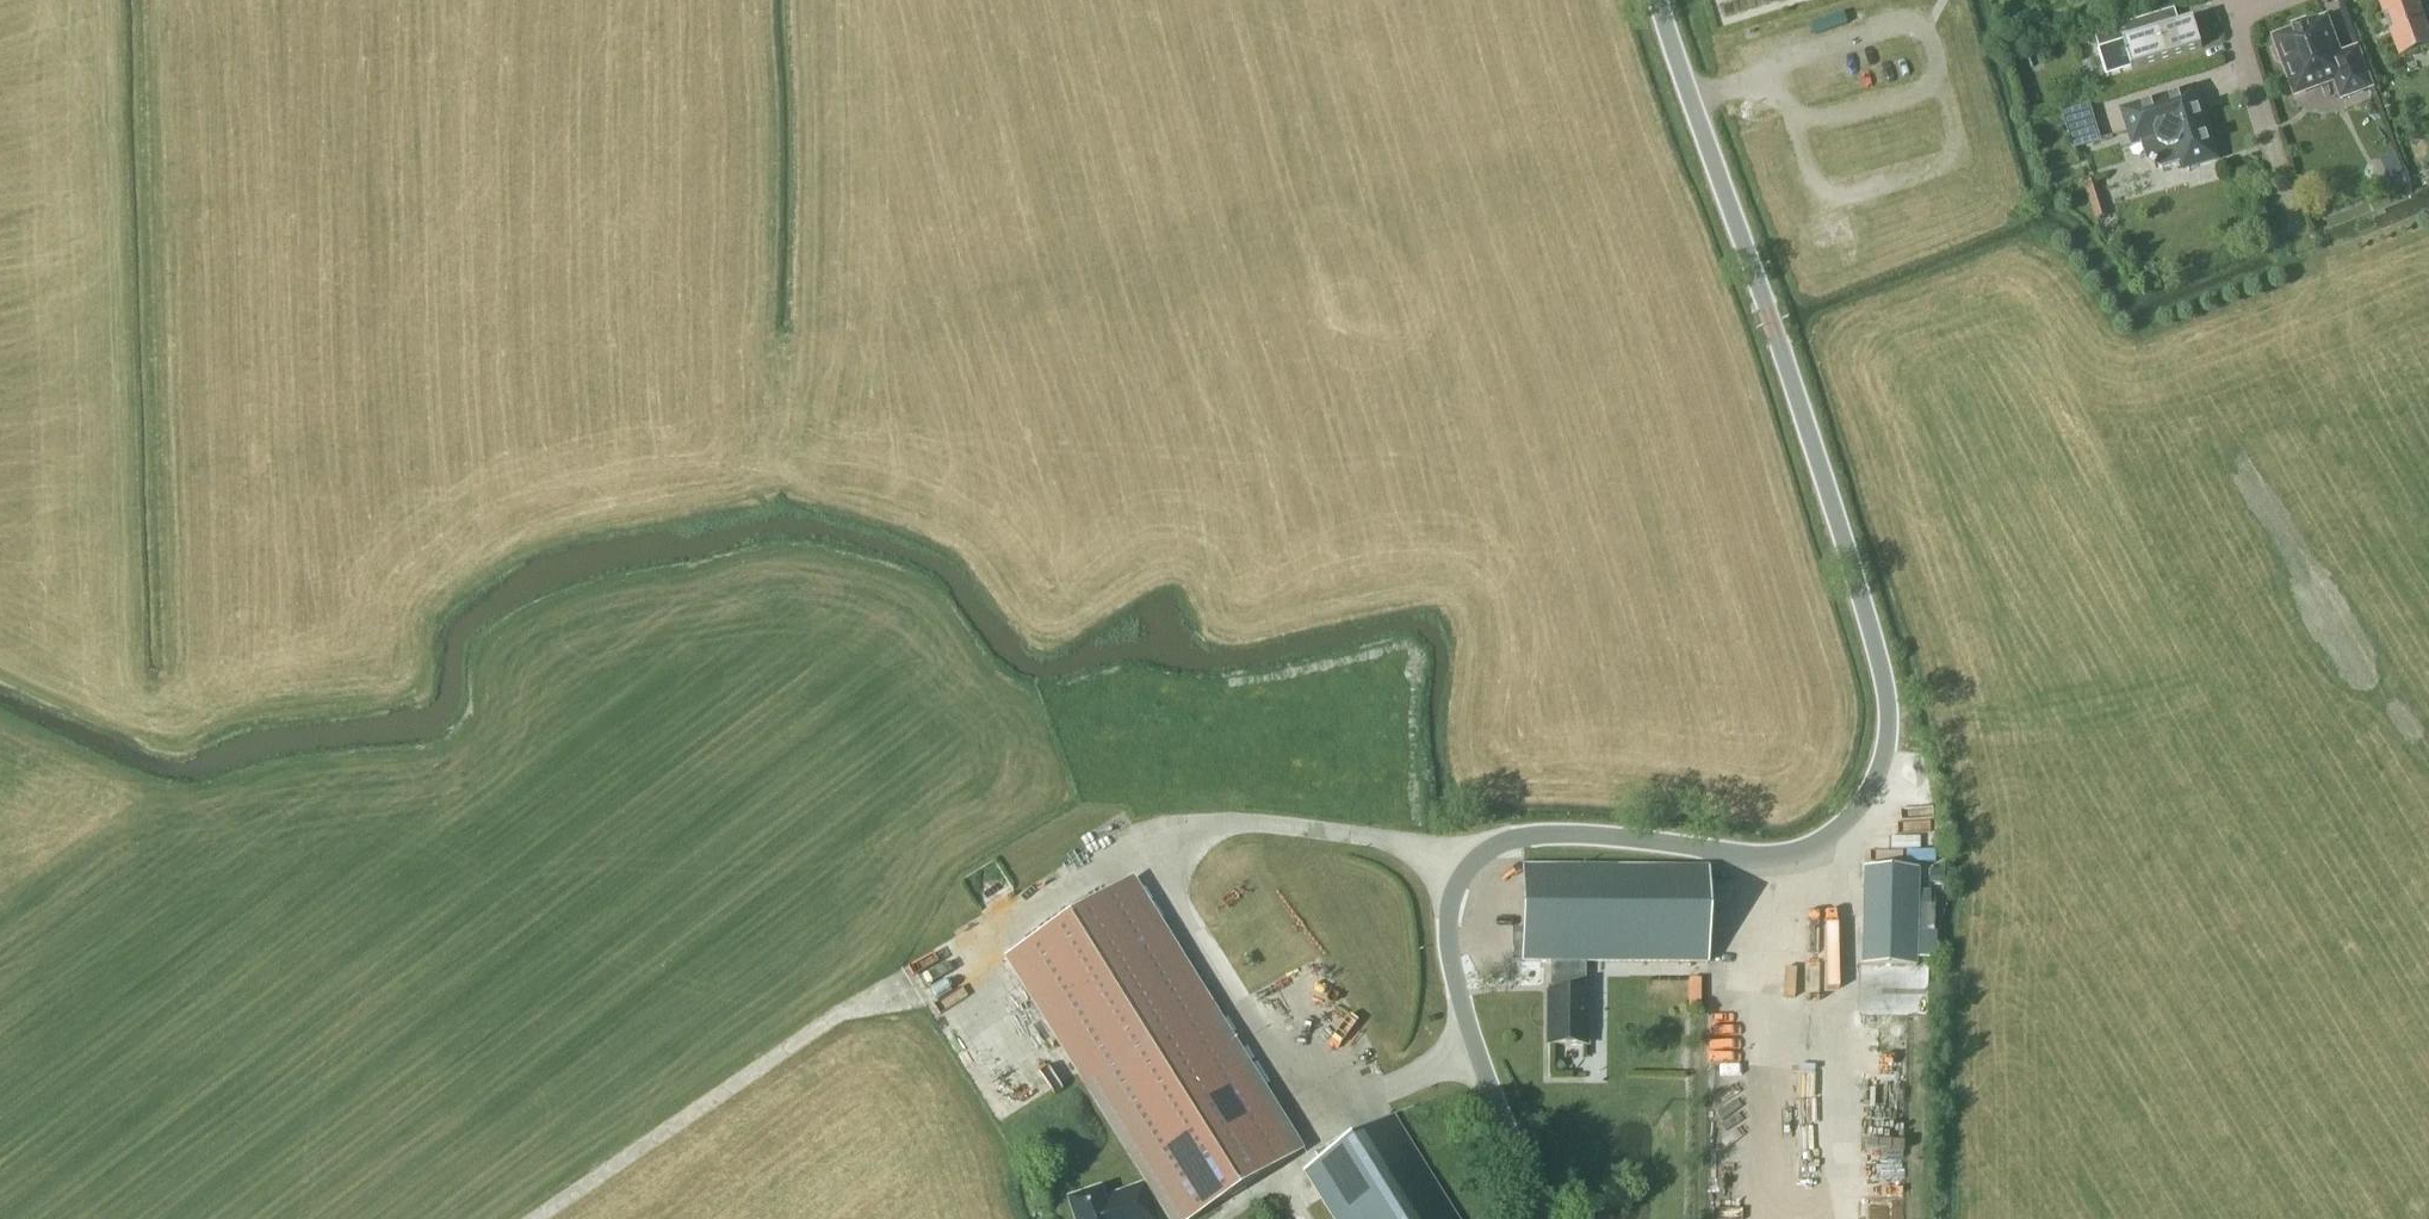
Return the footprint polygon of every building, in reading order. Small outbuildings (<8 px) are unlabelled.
[(2418,0),(2378,0),(2400,59),(2428,49),(2428,29),(2418,0)] [(2338,55),(2325,19),(2307,26),(2306,24),(2293,29),(2293,31),(2275,38),(2277,44),(2275,48),(2278,56),(2282,58),(2296,94),(2334,79),(2341,99),(2372,87),(2357,48),(2338,55)] [(2202,47),(2194,20),(2124,41),(2132,69),(2202,47)] [(2219,160),(2196,86),(2120,110),(2131,146),(2141,143),(2147,161),(2161,169),(2179,164),(2181,172),(2219,160)] [(2101,141),(2091,105),(2063,113),(2073,149),(2101,141)] [(2407,182),(2404,174),(2388,180),(2391,188),(2407,182)] [(1708,867),(1523,866),(1523,930),(1513,930),(1513,960),(1522,960),(1522,961),(1551,962),(1551,992),(1548,992),(1548,1045),(1586,1045),(1587,992),(1584,992),(1585,962),(1707,963),(1708,867)] [(1919,964),(1917,867),(1863,868),(1861,965),(1919,964)] [(1209,1009),(1130,880),(1010,953),(1173,1218),(1191,1218),(1298,1154),(1209,1009)] [(1392,1115),(1361,1135),(1357,1128),(1314,1155),(1319,1161),(1304,1171),(1334,1218),(1457,1218),(1392,1115)] [(1145,1185),(1103,1200),(1099,1190),(1069,1201),(1075,1218),(1157,1218),(1145,1185)]
